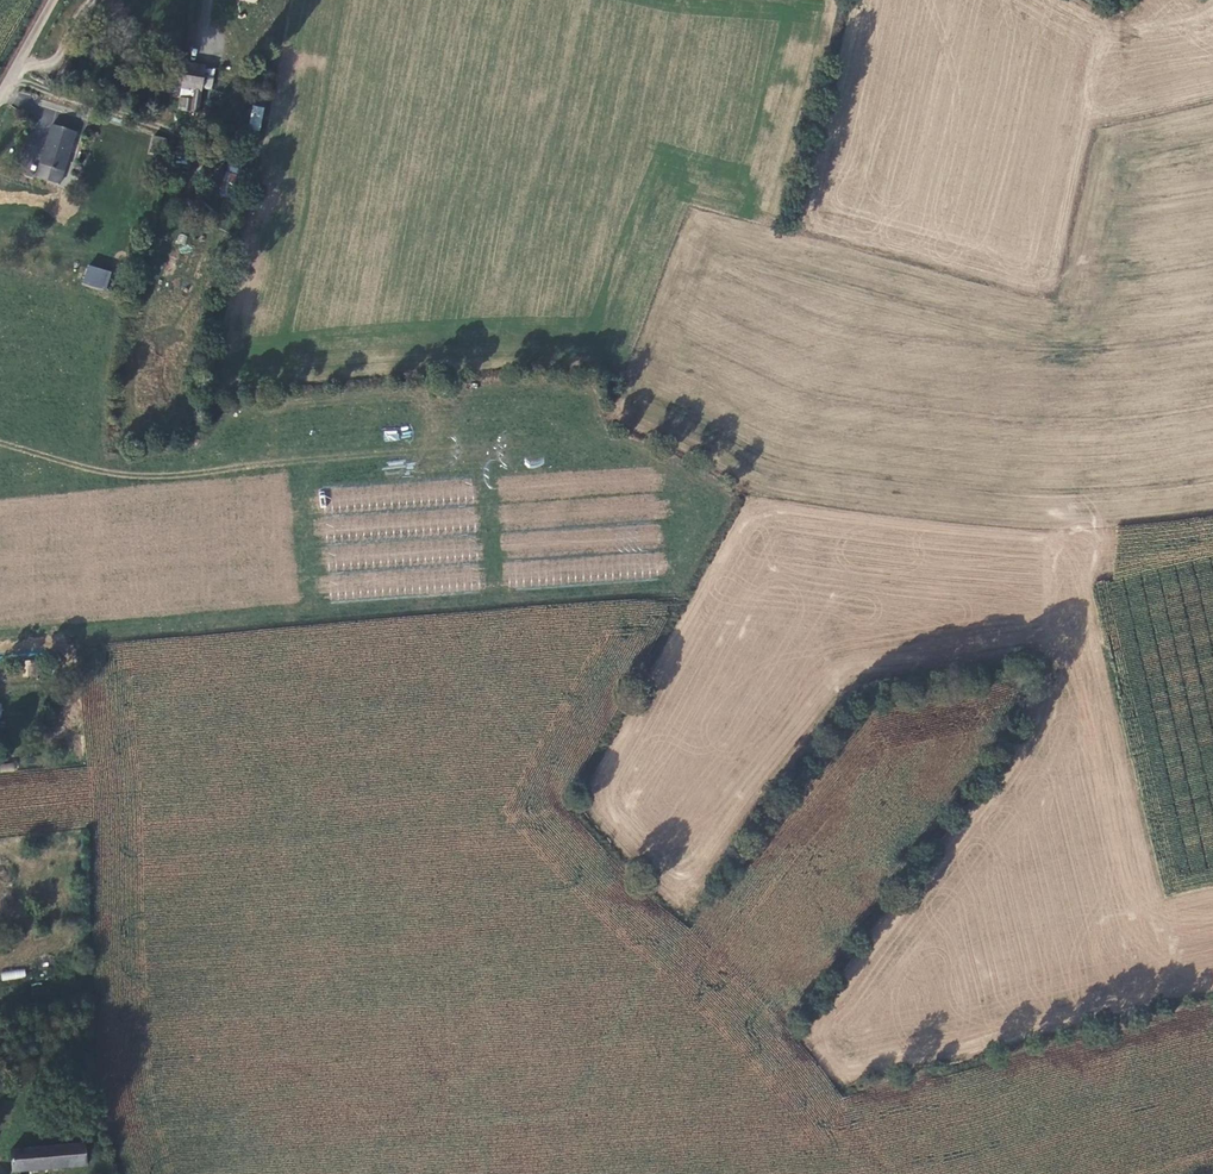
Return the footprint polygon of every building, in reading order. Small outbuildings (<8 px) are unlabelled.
[(180,49),(178,73),(197,76),(200,51),(180,49)] [(260,130),(264,107),(252,105),(248,128),(260,130)] [(60,174),(74,121),(51,114),(36,167),(60,174)] [(151,149),(164,152),(166,138),(153,135),(151,149)] [(227,168),(219,194),(232,197),(240,172),(227,168)] [(106,290),(112,271),(88,264),(82,284),(106,290)] [(25,969),(0,972),(1,980),(25,978),(25,969)] [(3,1155),(11,1155),(11,1167),(84,1162),(83,1140),(1,1145),(2,1154),(3,1155)]
